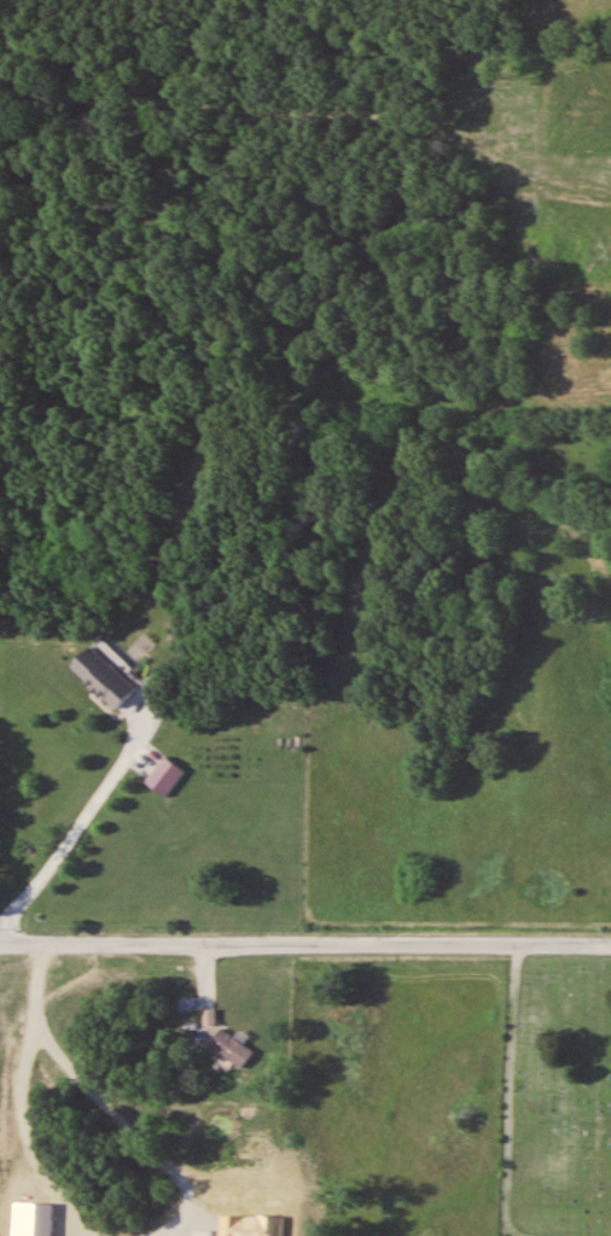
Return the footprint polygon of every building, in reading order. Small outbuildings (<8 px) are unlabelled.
[(115,710),(137,689),(92,644),(71,665),(115,710)] [(241,1069),(253,1051),(221,1028),(208,1045),(241,1069)]
